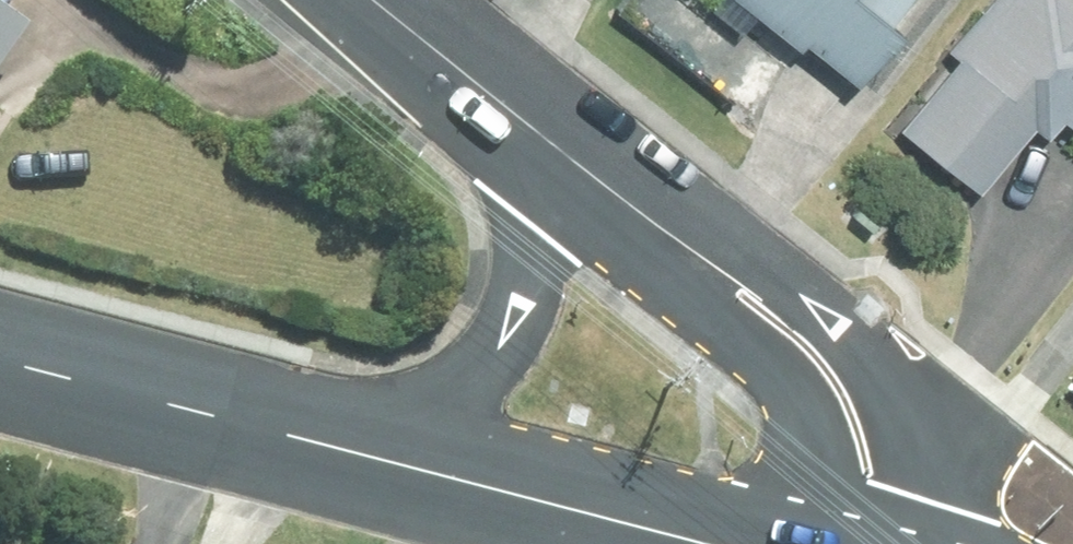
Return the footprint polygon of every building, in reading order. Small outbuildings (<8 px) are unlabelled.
[(688,2),(737,42),(752,21),(855,104),(894,56),(883,46),(921,0),(690,0),(688,2)] [(978,204),(1030,141),(1043,152),(1058,135),(1068,143),(1072,137),(1072,0),(996,0),(947,60),(959,72),(901,140),(978,204)] [(17,64),(0,52),(0,87),(17,64)]
